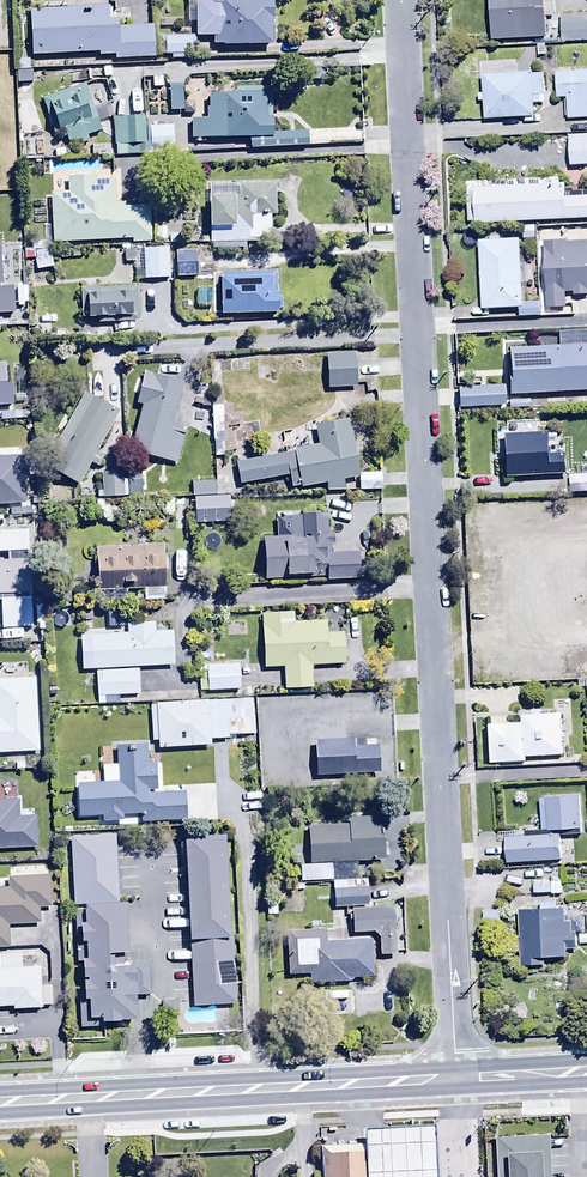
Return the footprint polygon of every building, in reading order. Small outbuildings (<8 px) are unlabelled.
[(31,56),(99,54),(99,57),(115,57),(115,61),(154,60),(153,27),(117,28),(117,20),(109,20),(108,2),(103,2),(103,0),(75,0),(75,2),(66,3),(66,9),(29,11),(31,56)] [(210,2),(186,2),(186,24),(196,25),(196,38),(213,38),(213,46),(270,47),(271,0),(210,0),(210,2)] [(505,44),(546,42),(545,0),(504,0),(505,44)] [(560,43),(586,42),(586,22),(559,24),(560,43)] [(196,38),(164,37),(164,56),(173,57),(172,61),(187,61),(187,55),(196,56),(196,38)] [(480,77),(483,120),(533,117),(532,105),(544,104),(542,73),(514,74),(514,67),(495,68),(495,76),(480,77)] [(563,69),(563,74),(554,74),(555,100),(566,100),(567,120),(586,119),(586,68),(563,69)] [(87,84),(41,99),(46,113),(52,112),(63,146),(76,142),(77,147),(90,143),(88,136),(101,131),(98,122),(114,117),(110,105),(96,110),(87,84)] [(182,86),(168,86),(169,112),(182,111),(183,116),(194,115),(194,104),(183,105),(182,86)] [(190,120),(190,140),(249,139),(249,149),(307,149),(307,133),(272,133),(272,88),(235,89),(235,95),(207,95),(206,120),(190,120)] [(113,144),(90,145),(91,159),(175,155),(173,127),(146,128),(146,118),(112,119),(113,144)] [(568,168),(586,168),(586,136),(567,137),(568,168)] [(51,194),(53,244),(130,241),(131,243),(150,243),(149,208),(126,209),(126,203),(117,203),(116,181),(97,181),(97,177),(68,178),(68,193),(51,194)] [(474,226),(586,220),(586,198),(565,200),(564,186),(558,186),(558,180),(464,184),(466,225),(474,224),(474,226)] [(275,187),(208,186),(207,244),(269,245),(270,217),(275,217),(275,187)] [(535,228),(522,227),(521,242),(534,242),(535,228)] [(488,243),(478,243),(480,312),(517,310),(518,319),(539,318),(538,304),(522,304),(519,241),(499,242),(499,237),(488,237),(488,243)] [(48,241),(25,246),(28,259),(34,258),(37,271),(54,268),(48,241)] [(543,244),(544,311),(566,310),(566,294),(572,294),(572,297),(586,297),(586,243),(543,244)] [(15,313),(13,288),(2,289),(0,246),(0,314),(15,313)] [(143,246),(124,246),(124,264),(134,263),(135,272),(145,272),(145,280),(170,279),(169,249),(143,250),(143,246)] [(196,249),(176,250),(177,278),(197,277),(196,249)] [(276,271),(213,274),(214,316),(282,313),(282,294),(277,294),(276,271)] [(137,287),(79,289),(80,316),(87,315),(87,320),(98,320),(98,323),(138,322),(137,287)] [(506,351),(507,381),(505,381),(506,396),(586,392),(586,347),(506,351)] [(354,352),(326,354),(327,390),(342,390),(342,393),(356,392),(354,352)] [(12,408),(11,384),(5,384),(5,365),(0,365),(0,408),(12,408)] [(184,382),(143,372),(135,405),(142,407),(130,455),(178,466),(186,433),(173,430),(184,382)] [(502,387),(457,389),(458,410),(503,407),(502,387)] [(119,413),(84,394),(42,469),(77,488),(90,464),(98,469),(104,458),(96,454),(119,413)] [(222,407),(212,407),(212,426),(222,426),(222,407)] [(317,447),(235,463),(239,485),(288,476),(290,489),(300,487),(301,489),(325,485),(327,494),(344,491),(342,482),(358,479),(359,479),(358,475),(348,421),(314,427),(317,447)] [(549,434),(500,436),(502,479),(565,476),(564,456),(550,457),(549,434)] [(24,505),(23,456),(0,456),(0,506),(24,505)] [(142,471),(129,471),(128,498),(142,499),(142,471)] [(122,472),(102,473),(102,499),(123,499),(122,472)] [(382,475),(358,475),(359,479),(358,479),(358,490),(382,490),(382,475)] [(568,477),(569,494),(586,494),(586,476),(568,477)] [(217,482),(191,482),(191,497),(194,497),(194,524),(230,524),(230,497),(216,497),(217,482)] [(262,538),(264,581),(325,578),(325,582),(360,580),(359,554),(334,555),(330,516),(290,517),(290,537),(262,538)] [(0,562),(0,604),(1,630),(34,629),(33,599),(29,599),(27,531),(0,532),(0,554),(8,554),(8,562),(0,562)] [(96,591),(146,589),(146,603),(162,602),(162,589),(165,589),(164,545),(95,548),(96,591)] [(294,615),(262,615),(263,669),(283,669),(283,691),(312,690),(312,666),(345,665),(344,634),(326,634),(326,622),(294,622),(294,615)] [(109,636),(79,638),(81,672),(96,671),(98,707),(119,706),(119,696),(139,695),(137,667),(173,665),(171,633),(154,634),(153,625),(127,626),(128,635),(121,636),(121,625),(109,626),(109,636)] [(239,665),(207,666),(207,673),(199,673),(199,693),(240,691),(239,665)] [(37,754),(35,680),(0,682),(0,755),(37,754)] [(253,700),(113,710),(114,713),(108,713),(109,726),(115,726),(115,733),(139,732),(139,738),(158,751),(209,747),(208,742),(228,741),(228,736),(255,735),(253,700)] [(485,727),(487,765),(526,763),(526,758),(563,756),(561,716),(523,718),(523,725),(485,727)] [(367,738),(313,741),(315,778),(378,774),(376,745),(367,746),(367,738)] [(581,794),(539,796),(541,833),(583,831),(581,794)] [(37,850),(36,817),(18,818),(18,800),(0,801),(0,852),(37,850)] [(332,883),(354,881),(353,862),(385,861),(384,818),(347,819),(348,827),(309,827),(310,866),(301,866),(301,884),(332,883)] [(560,836),(505,839),(506,864),(561,861),(560,836)] [(230,837),(183,839),(191,1011),(238,1009),(230,837)] [(130,1021),(121,846),(77,848),(86,1024),(130,1021)] [(561,867),(551,867),(551,897),(562,896),(561,867)] [(0,889),(0,950),(10,950),(9,926),(40,925),(39,908),(50,908),(49,876),(8,877),(9,889),(0,889)] [(354,881),(332,883),(333,906),(366,906),(366,881),(354,881)] [(540,910),(517,910),(518,939),(513,939),(513,953),(520,953),(520,969),(545,968),(545,959),(568,959),(568,950),(576,950),(576,933),(572,933),(572,922),(565,922),(565,909),(555,909),(555,903),(540,903),(540,910)] [(395,909),(350,910),(351,933),(373,932),(380,939),(380,955),(396,955),(395,909)] [(483,912),(483,922),(500,922),(500,912),(483,912)] [(326,931),(287,931),(287,976),(310,975),(310,985),(348,985),(348,979),(372,979),(371,941),(326,942),(326,931)] [(12,1008),(12,1011),(42,1010),(40,967),(22,968),(21,955),(0,956),(0,1008),(12,1008)] [(494,1140),(496,1176),(551,1176),(549,1139),(494,1140)] [(322,1146),(324,1176),(371,1176),(369,1143),(322,1146)]
